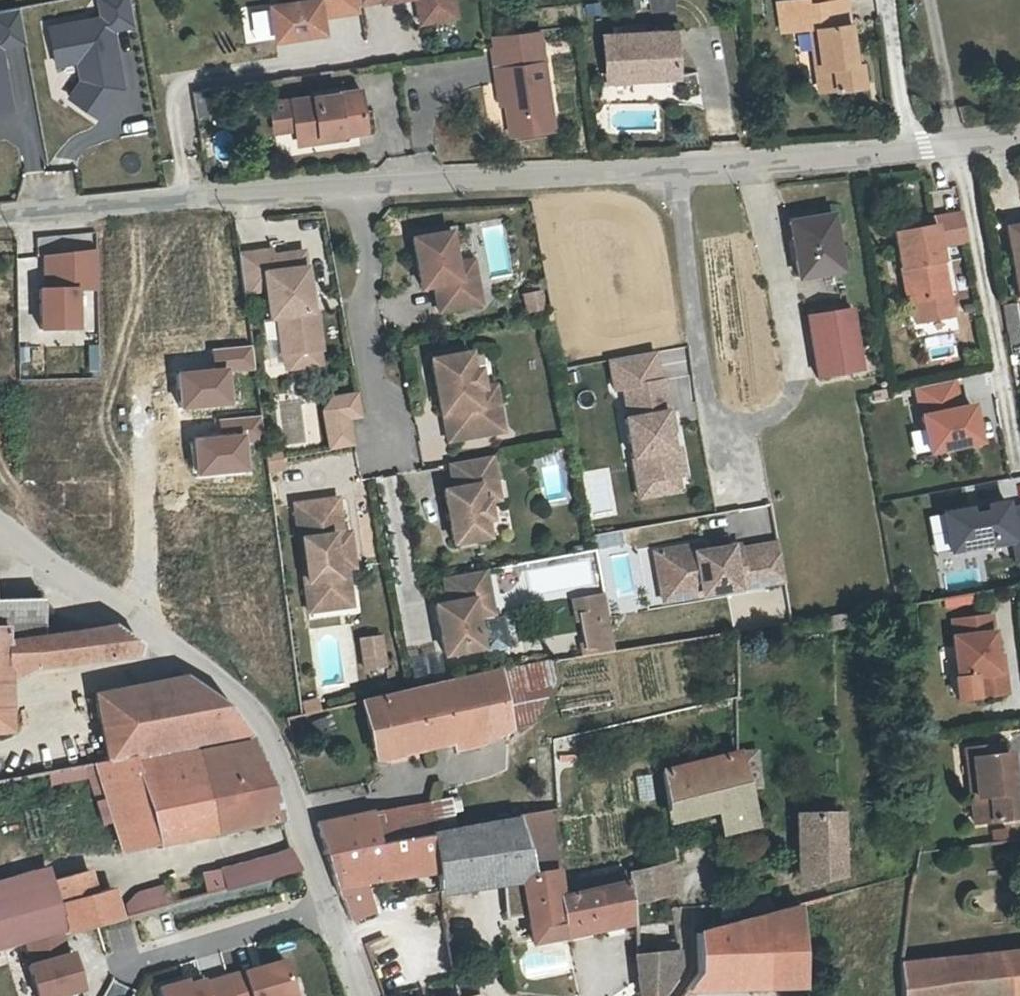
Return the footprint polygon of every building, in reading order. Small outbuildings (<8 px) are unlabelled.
[(47,25),(55,68),(76,64),(78,79),(66,98),(100,123),(126,88),(116,32),(134,28),(129,0),(96,0),(98,15),(47,25)] [(287,0),(277,1),(282,36),(331,29),(328,5),(346,2),(346,0),(287,0)] [(418,26),(463,16),(460,0),(412,0),(418,26)] [(651,12),(672,10),(671,0),(650,0),(651,12)] [(242,11),(246,43),(270,40),(266,8),(242,11)] [(0,12),(0,112),(13,109),(2,47),(24,43),(18,9),(0,12)] [(791,12),(793,33),(826,29),(829,42),(832,77),(826,78),(828,100),(869,97),(867,75),(861,75),(856,12),(822,14),(821,9),(791,12)] [(794,45),(829,42),(826,29),(793,33),(794,45)] [(613,79),(643,77),(644,81),(683,80),(680,35),(610,39),(613,79)] [(497,38),(498,49),(547,45),(546,36),(497,38)] [(496,85),(506,84),(509,136),(552,133),(547,45),(498,49),(494,49),(496,85)] [(192,90),(196,117),(224,114),(221,86),(192,90)] [(363,86),(296,93),(300,134),(369,127),(363,86)] [(299,122),(296,93),(275,95),(277,124),(299,122)] [(919,294),(922,313),(953,308),(950,289),(942,239),(964,235),(959,206),(930,211),(931,222),(913,226),(898,228),(903,258),(907,258),(913,295),(919,294)] [(837,264),(827,210),(786,217),(795,271),(837,264)] [(912,214),(913,226),(931,222),(930,211),(912,214)] [(1005,223),(1017,292),(1019,291),(1019,220),(1005,223)] [(460,281),(456,264),(450,265),(444,234),(407,241),(417,290),(430,288),(435,313),(476,305),(471,278),(460,281)] [(92,254),(41,256),(42,289),(38,290),(40,332),(77,330),(75,288),(94,287),(92,254)] [(304,356),(286,259),(269,261),(268,255),(235,261),(241,299),(263,295),(267,324),(275,323),(280,360),(282,359),(304,356)] [(299,257),(286,259),(304,356),(316,354),(318,354),(312,316),(309,316),(304,317),(302,305),(307,304),(299,257)] [(909,295),(913,295),(907,258),(903,258),(909,295)] [(467,261),(456,264),(460,281),(471,278),(467,261)] [(524,313),(545,310),(542,289),(521,292),(524,313)] [(916,313),(922,313),(919,294),(913,295),(916,313)] [(860,368),(850,303),(811,310),(821,374),(860,368)] [(89,373),(100,372),(98,344),(87,345),(89,373)] [(484,404),(480,387),(476,368),(470,370),(467,353),(428,360),(440,415),(442,415),(447,441),(502,429),(496,402),(484,404)] [(657,353),(607,361),(612,396),(625,394),(628,416),(673,409),(669,379),(661,380),(657,353)] [(316,354),(304,356),(306,370),(318,368),(316,354)] [(284,373),(306,370),(304,356),(282,359),(284,373)] [(958,381),(912,390),(926,460),(986,448),(977,404),(963,407),(958,381)] [(492,384),(480,387),(484,404),(496,402),(492,384)] [(358,416),(354,395),(330,400),(323,411),(331,447),(351,443),(346,418),(358,416)] [(279,400),(282,446),(317,443),(313,398),(279,400)] [(672,411),(626,419),(639,499),(691,491),(684,446),(677,447),(672,411)] [(279,447),(263,450),(265,460),(276,459),(281,458),(279,447)] [(484,482),(495,480),(491,453),(449,461),(454,488),(444,490),(455,542),(489,535),(486,518),(491,517),(488,499),(484,482)] [(394,499),(393,476),(375,477),(377,500),(394,499)] [(499,497),(495,480),(484,482),(488,499),(499,497)] [(347,600),(342,570),(349,569),(357,568),(352,533),(345,535),(339,500),(296,507),(311,606),(347,600)] [(946,515),(951,555),(1011,546),(1014,568),(1019,567),(1019,505),(946,515)] [(785,576),(778,540),(740,547),(739,543),(703,550),(697,551),(695,544),(656,552),(660,574),(673,571),(677,588),(702,583),(704,593),(785,576)] [(355,606),(349,569),(342,570),(347,600),(311,606),(313,613),(355,606)] [(483,598),(495,596),(489,569),(449,577),(453,602),(440,605),(449,654),(486,647),(481,616),(486,615),(483,598)] [(673,571),(660,574),(666,600),(704,593),(702,583),(677,588),(673,571)] [(619,646),(607,588),(580,592),(592,651),(619,646)] [(945,608),(973,604),(971,593),(944,598),(945,608)] [(498,613),(495,596),(483,598),(486,615),(481,616),(486,647),(487,652),(514,647),(508,616),(499,618),(498,613)] [(53,637),(46,598),(0,606),(0,631),(5,631),(5,645),(53,637)] [(1003,689),(1001,665),(996,666),(994,651),(990,612),(952,615),(953,632),(951,632),(956,673),(972,671),(974,692),(1003,689)] [(53,637),(5,645),(5,631),(0,631),(0,734),(8,734),(7,685),(30,669),(139,654),(141,642),(119,626),(53,637)] [(383,637),(358,640),(361,672),(386,670),(383,637)] [(454,725),(458,745),(477,741),(476,733),(510,726),(497,669),(366,701),(376,745),(454,725)] [(974,692),(972,671),(956,673),(955,672),(953,672),(955,694),(974,692)] [(97,707),(107,761),(129,757),(194,744),(252,733),(251,730),(227,705),(190,677),(97,707)] [(380,761),(458,745),(454,725),(376,745),(380,761)] [(129,757),(160,844),(283,816),(266,762),(255,739),(196,751),(194,744),(129,757)] [(967,754),(996,751),(995,745),(962,748),(963,754),(967,754)] [(667,809),(696,805),(695,796),(712,793),(715,805),(721,832),(745,826),(745,825),(741,751),(663,770),(667,809)] [(1005,751),(996,751),(967,754),(971,793),(967,793),(970,818),(1018,813),(1014,787),(1010,788),(1005,751)] [(125,852),(160,844),(129,757),(107,761),(93,764),(105,797),(125,852)] [(92,763),(47,771),(50,785),(88,778),(92,798),(98,796),(92,763)] [(695,796),(696,805),(715,805),(712,793),(695,796)] [(447,796),(392,806),(398,836),(452,825),(447,796)] [(399,839),(398,836),(392,806),(374,810),(379,842),(399,839)] [(374,810),(353,815),(358,847),(379,842),(374,810)] [(520,814),(523,831),(541,829),(539,810),(520,812),(520,814)] [(530,914),(532,930),(543,928),(563,924),(556,884),(554,869),(530,872),(523,831),(520,814),(432,832),(438,869),(441,886),(441,888),(513,880),(519,916),(530,914)] [(807,882),(840,872),(840,869),(838,814),(804,815),(807,882)] [(366,879),(413,873),(438,869),(432,832),(399,839),(379,842),(358,847),(353,815),(320,822),(338,895),(342,894),(350,918),(376,909),(366,879)] [(227,888),(279,874),(302,867),(294,846),(221,869),(227,888)] [(917,847),(840,869),(840,872),(841,890),(908,871),(917,847)] [(314,905),(302,867),(279,874),(292,913),(314,905)] [(441,886),(438,869),(413,873),(419,895),(441,886)] [(632,898),(662,893),(658,870),(628,875),(632,898)] [(59,881),(60,883),(71,927),(72,933),(124,918),(115,889),(98,894),(91,871),(59,881)] [(218,871),(201,875),(207,896),(224,892),(218,871)] [(556,884),(563,924),(598,918),(600,930),(630,924),(625,882),(578,891),(576,881),(556,884)] [(71,927),(60,883),(0,900),(0,947),(71,927)] [(166,885),(126,896),(131,914),(171,903),(166,885)] [(800,983),(799,973),(799,971),(799,965),(796,906),(694,933),(697,972),(684,989),(800,983)] [(598,918),(563,924),(543,928),(545,939),(600,930),(598,918)] [(543,928),(532,930),(534,941),(545,939),(543,928)] [(370,956),(391,946),(386,935),(365,944),(370,956)] [(899,995),(943,995),(1001,988),(1001,995),(1019,995),(1019,949),(896,959),(899,995)] [(645,993),(645,995),(658,995),(677,969),(675,950),(639,956),(645,993)] [(227,971),(234,995),(297,995),(284,954),(227,971)] [(27,968),(34,995),(86,995),(74,955),(27,968)] [(157,983),(161,995),(234,995),(227,971),(204,977),(203,973),(187,977),(186,975),(157,983)]
